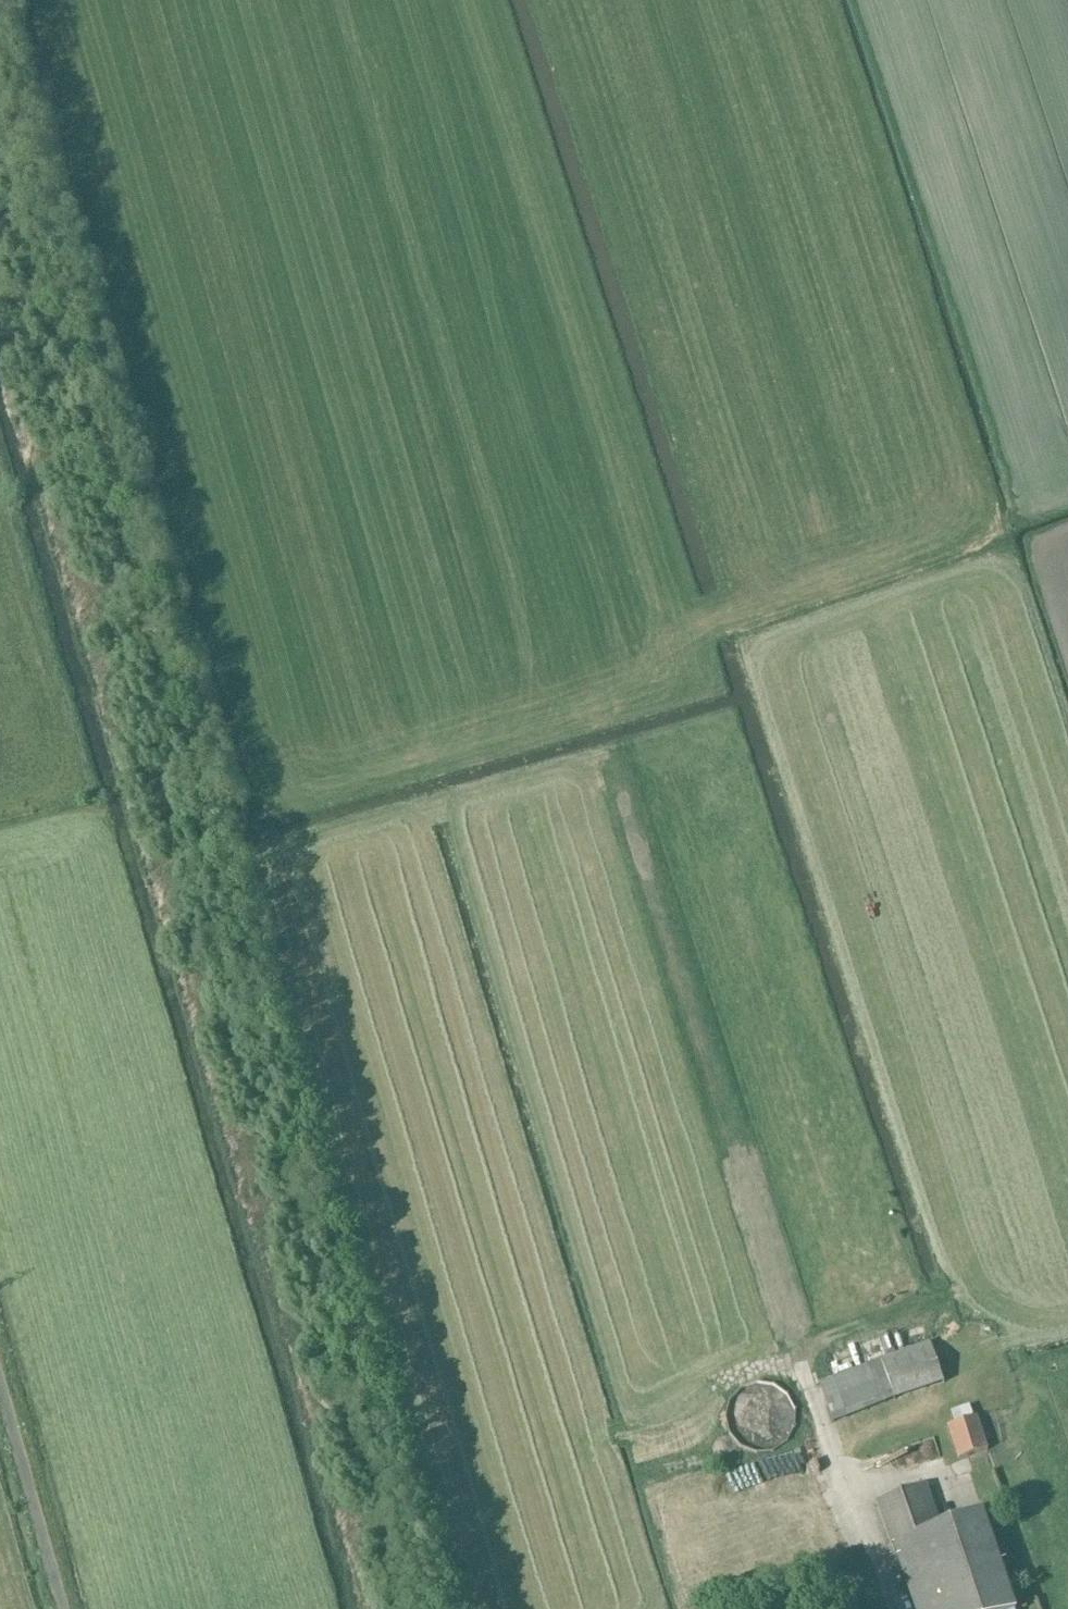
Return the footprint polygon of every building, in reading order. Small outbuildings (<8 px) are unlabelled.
[(930,1344),(819,1382),(834,1423),(944,1383),(930,1344)] [(795,1430),(796,1419),(795,1408),(790,1398),(782,1390),(772,1385),(761,1383),(750,1385),(740,1390),(733,1398),(727,1408),(726,1419),(727,1430),(733,1440),(740,1447),(750,1452),(761,1454),(772,1452),(782,1447),(790,1440),(795,1430)] [(988,1450),(977,1417),(947,1427),(958,1460),(988,1450)] [(983,1513),(941,1527),(927,1485),(877,1502),(891,1545),(893,1544),(915,1608),(1014,1608),(983,1513)]
